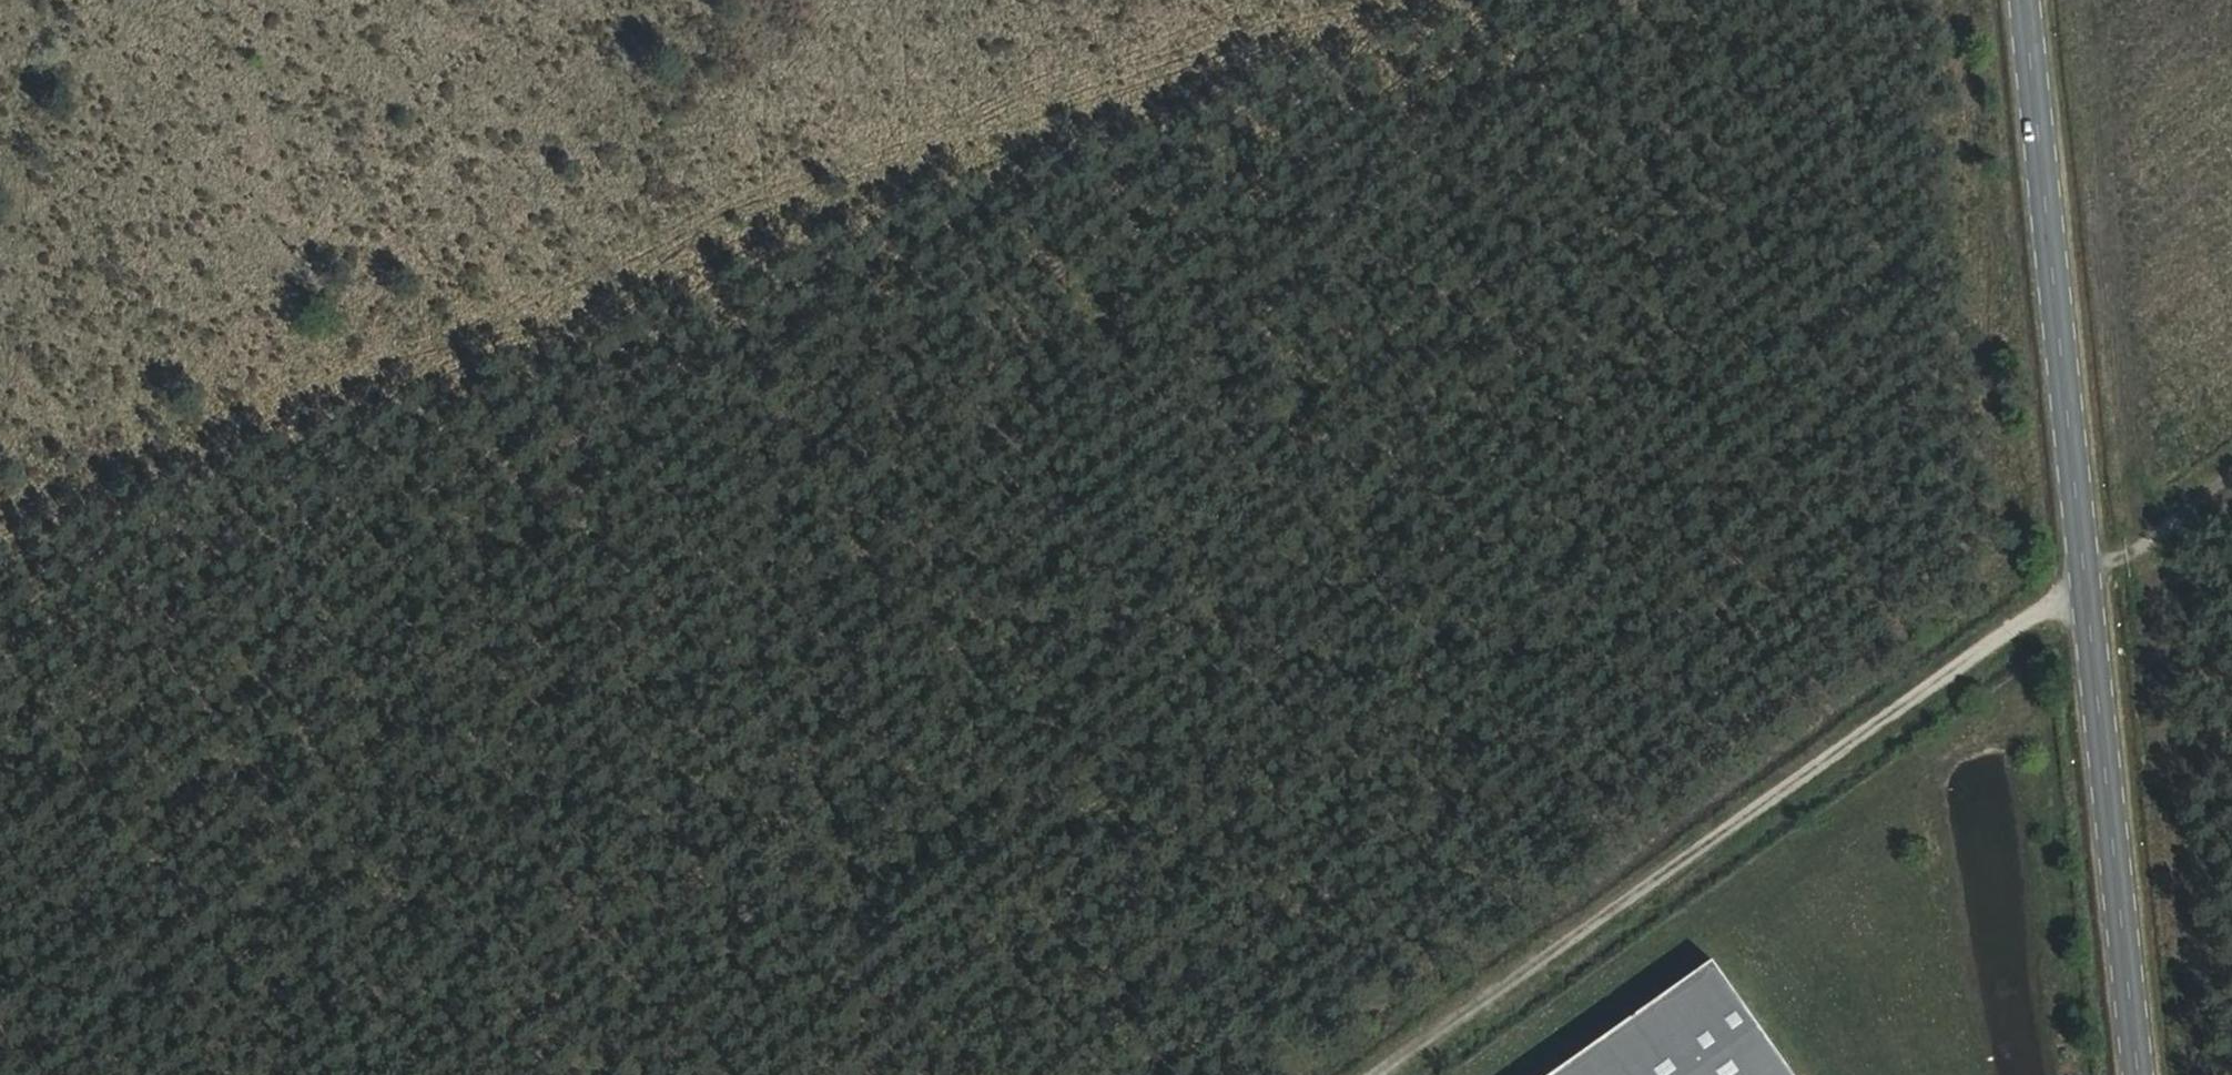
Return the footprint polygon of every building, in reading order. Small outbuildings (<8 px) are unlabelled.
[(1559,1074),(1795,1074),(1716,964),(1559,1074)]
